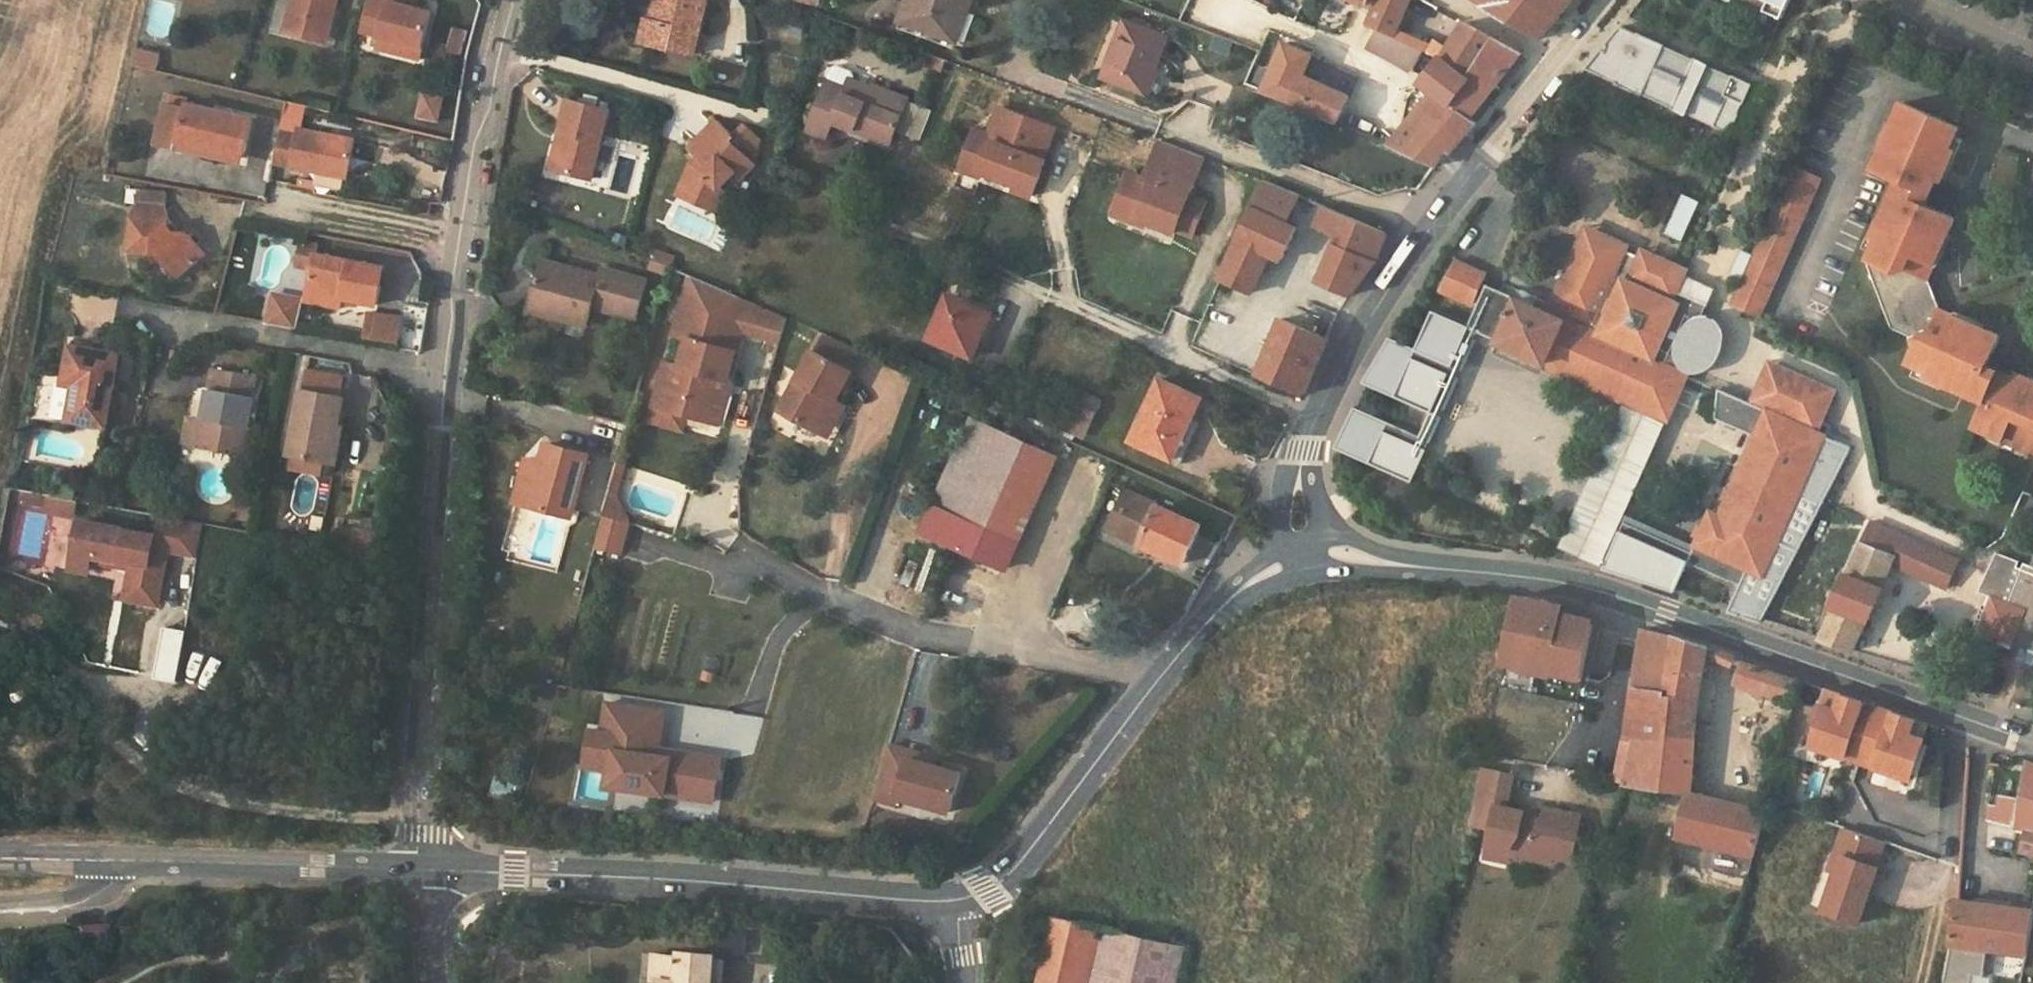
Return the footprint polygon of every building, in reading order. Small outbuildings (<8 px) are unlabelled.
[(288,34),(294,35),(322,43),(328,22),(324,21),(327,10),(337,13),(340,0),(297,0),(288,34)] [(424,53),(434,16),(420,12),(406,8),(408,0),(392,0),(391,4),(375,0),(370,0),(361,37),(382,42),(424,53)] [(420,12),(423,0),(408,0),(406,8),(420,12)] [(643,41),(696,53),(708,0),(665,0),(662,14),(667,15),(664,23),(653,20),(648,19),(643,41)] [(665,0),(657,0),(654,12),(662,14),(665,0)] [(902,21),(957,40),(972,0),(909,0),(902,21)] [(1368,3),(1377,7),(1368,23),(1380,28),(1397,36),(1411,0),(1369,0),(1368,3)] [(1570,0),(1472,0),(1540,38),(1570,0)] [(1770,1),(1765,11),(1783,19),(1792,0),(1767,0),(1770,1)] [(329,44),(337,13),(327,10),(324,21),(328,22),(322,43),(329,44)] [(662,14),(654,12),(653,20),(664,23),(667,15),(662,14)] [(1167,38),(1127,22),(1106,76),(1146,91),(1167,38)] [(1433,38),(1427,49),(1438,54),(1470,75),(1493,38),(1465,23),(1448,49),(1433,38)] [(1638,33),(1621,25),(1586,67),(1615,80),(1614,81),(1641,94),(1642,92),(1671,105),(1670,107),(1686,114),(1695,93),(1721,105),(1713,124),(1729,132),(1752,82),(1732,73),(1731,74),(1708,64),(1709,62),(1695,56),(1694,58),(1665,45),(1666,43),(1639,31),(1638,33)] [(1452,103),(1470,75),(1438,54),(1427,49),(1397,36),(1380,28),(1369,46),(1427,79),(1424,83),(1435,93),(1408,124),(1447,150),(1454,149),(1476,121),(1470,117),(1452,103)] [(464,59),(470,36),(457,32),(451,56),(464,59)] [(1520,54),(1493,38),(1470,75),(1452,103),(1470,117),(1520,54)] [(424,53),(382,42),(379,54),(421,66),(424,53)] [(156,69),(160,53),(134,46),(131,63),(156,69)] [(1278,65),(1279,63),(1259,54),(1246,83),(1267,92),(1278,65)] [(1291,71),(1278,65),(1267,92),(1279,98),(1291,71)] [(1303,75),(1291,71),(1279,98),(1291,103),(1303,75)] [(1350,95),(1303,75),(1291,103),(1370,137),(1377,123),(1361,115),(1361,118),(1351,114),(1349,118),(1342,115),(1350,95)] [(828,81),(809,130),(827,137),(834,121),(838,109),(861,119),(858,124),(893,138),(899,123),(909,97),(873,84),(872,87),(851,79),(847,88),(828,81)] [(179,135),(178,140),(245,156),(253,118),(188,103),(190,96),(173,92),(170,102),(168,101),(160,130),(179,135)] [(909,97),(899,123),(923,133),(933,107),(909,97)] [(567,134),(557,170),(592,180),(610,110),(568,98),(559,132),(567,134)] [(1903,101),(1893,122),(1897,124),(1890,140),(1886,138),(1874,167),(1898,179),(1873,236),(1878,239),(1867,261),(1892,327),(1919,339),(1910,361),(1930,370),(1927,375),(1984,400),(1974,425),(2003,438),(2005,434),(2020,441),(2017,445),(2032,452),(2032,380),(2018,373),(2015,377),(1987,364),(2001,334),(1972,321),(1969,326),(1953,318),(1955,314),(1941,308),(1929,278),(1936,262),(1931,260),(1939,243),(1944,245),(1956,217),(1925,203),(1937,177),(1942,179),(1956,149),(1951,147),(1960,126),(1903,101)] [(1045,160),(1056,128),(1001,107),(991,134),(977,129),(962,169),(982,176),(983,172),(1004,180),(1006,175),(1021,181),(1019,185),(1018,190),(1034,196),(1047,161),(1045,160)] [(856,130),(858,124),(861,119),(838,109),(834,121),(856,130)] [(701,157),(691,167),(680,195),(720,213),(728,193),(722,186),(736,173),(743,179),(757,165),(734,141),(737,139),(719,121),(692,148),(701,157)] [(1893,122),(1886,138),(1890,140),(1897,124),(1893,122)] [(891,145),(893,138),(858,124),(856,130),(891,145)] [(1447,150),(1408,124),(1389,145),(1436,166),(1447,150)] [(275,161),(347,176),(355,138),(299,127),(297,133),(282,129),(275,161)] [(557,170),(567,134),(559,132),(549,168),(557,170)] [(1207,159),(1162,141),(1147,180),(1130,173),(1123,193),(1127,195),(1121,212),(1149,222),(1179,233),(1180,230),(1196,237),(1209,203),(1192,197),(1207,159)] [(1758,316),(1821,176),(1792,163),(1730,304),(1758,316)] [(1006,175),(1004,180),(1019,185),(1021,181),(1006,175)] [(1266,182),(1255,205),(1288,219),(1300,195),(1266,182)] [(1121,212),(1127,195),(1123,193),(1115,214),(1148,227),(1149,222),(1121,212)] [(133,216),(129,248),(157,252),(177,275),(204,252),(187,232),(173,232),(168,228),(163,205),(140,202),(133,216)] [(1221,278),(1253,294),(1271,255),(1283,260),(1299,224),(1288,219),(1255,205),(1221,278)] [(1325,206),(1317,224),(1341,235),(1321,281),(1349,294),(1377,256),(1388,231),(1325,206)] [(1707,316),(1700,316),(1705,306),(1676,293),(1683,276),(1678,273),(1680,267),(1647,252),(1644,258),(1638,255),(1632,268),(1621,264),(1626,253),(1620,250),(1622,245),(1592,231),(1590,236),(1585,234),(1549,314),(1483,284),(1475,305),(1477,305),(1467,326),(1432,311),(1415,349),(1389,338),(1367,386),(1433,414),(1422,438),(1356,409),(1338,450),(1414,484),(1481,335),(1633,402),(1662,415),(1668,418),(1688,373),(1695,373),(1701,372),(1708,369),(1712,366),(1717,359),(1722,347),(1723,340),(1723,333),(1722,328),(1720,323),(1715,318),(1711,317),(1707,316)] [(291,257),(314,261),(315,254),(316,247),(294,243),(291,257)] [(1936,262),(1944,245),(1939,243),(1931,260),(1936,262)] [(308,291),(343,297),(378,304),(385,267),(315,254),(314,261),(308,291)] [(543,263),(534,295),(555,301),(552,310),(568,314),(590,320),(593,308),(636,319),(646,282),(601,271),(599,279),(597,287),(563,277),(565,269),(543,263)] [(1444,296),(1473,308),(1475,305),(1483,284),(1487,276),(1458,264),(1444,296)] [(599,279),(565,269),(563,277),(597,287),(599,279)] [(733,294),(692,276),(675,339),(689,344),(682,371),(667,366),(655,409),(687,418),(690,405),(712,411),(719,384),(729,387),(738,355),(717,350),(727,316),(733,294)] [(307,300),(341,307),(343,297),(308,291),(307,300)] [(747,321),(745,331),(771,338),(777,313),(733,294),(727,316),(747,321)] [(550,317),(552,310),(555,301),(534,295),(530,311),(550,317)] [(948,296),(930,338),(972,356),(991,314),(948,296)] [(552,310),(550,317),(567,322),(568,314),(552,310)] [(368,312),(365,337),(399,342),(403,317),(368,312)] [(1969,326),(1972,321),(1955,314),(1953,318),(1969,326)] [(745,331),(747,321),(727,316),(717,350),(738,355),(745,331)] [(1282,320),(1259,375),(1303,394),(1328,338),(1282,320)] [(824,358),(851,372),(857,375),(866,357),(833,342),(824,358)] [(75,385),(69,417),(106,425),(119,354),(71,346),(64,382),(75,385)] [(819,429),(833,402),(835,403),(851,372),(824,358),(814,353),(784,411),(819,429)] [(1762,574),(1824,435),(1818,432),(1835,393),(1829,391),(1831,387),(1775,362),(1771,371),(1766,368),(1754,395),(1759,398),(1756,404),(1768,410),(1755,435),(1721,515),(1712,510),(1697,544),(1762,574)] [(243,459),(259,375),(214,367),(204,419),(188,416),(183,441),(237,451),(236,458),(243,459)] [(307,369),(304,389),(339,395),(342,375),(307,369)] [(1133,440),(1172,458),(1191,418),(1200,399),(1160,381),(1133,440)] [(687,418),(718,427),(721,414),(729,387),(719,384),(712,411),(690,405),(687,418)] [(1715,417),(1755,435),(1768,410),(1756,404),(1756,405),(1718,388),(1715,417)] [(301,389),(289,452),(295,453),(326,459),(334,421),(339,423),(344,396),(339,395),(304,389),(301,389)] [(1082,392),(1067,425),(1088,435),(1103,401),(1082,392)] [(833,402),(819,429),(828,435),(843,407),(835,403),(833,402)] [(683,434),(687,418),(655,409),(651,425),(683,434)] [(1191,418),(1172,458),(1183,464),(1202,423),(1191,418)] [(934,505),(1013,540),(1050,455),(971,420),(934,505)] [(346,424),(339,423),(334,421),(326,459),(334,461),(339,462),(346,424)] [(1762,574),(1697,544),(1693,551),(1689,562),(1742,585),(1730,613),(1763,624),(1851,447),(1824,435),(1762,574)] [(543,465),(532,504),(573,516),(588,456),(548,446),(543,465)] [(292,467),(332,475),(334,461),(326,459),(295,453),(292,467)] [(520,501),(532,504),(543,465),(530,461),(520,501)] [(79,500),(53,495),(50,509),(76,514),(79,500)] [(616,499),(610,497),(605,514),(624,520),(626,514),(616,499)] [(934,505),(923,531),(1002,566),(1013,540),(934,505)] [(1158,507),(1142,542),(1165,553),(1164,555),(1184,564),(1187,557),(1207,566),(1219,541),(1198,532),(1201,526),(1158,507)] [(624,520),(605,514),(597,545),(621,553),(630,522),(624,520)] [(154,536),(152,545),(167,548),(194,554),(199,527),(157,519),(154,536)] [(1606,566),(1676,590),(1689,562),(1693,551),(1626,520),(1606,566)] [(119,561),(131,563),(130,570),(128,579),(158,586),(167,548),(152,545),(154,536),(98,524),(92,554),(119,561)] [(1823,639),(1818,651),(1831,657),(1846,662),(1851,650),(1853,650),(1867,618),(1869,619),(1883,587),(1881,586),(1890,564),(1894,555),(1892,553),(1897,542),(1871,531),(1865,543),(1863,542),(1850,573),(1847,572),(1833,606),(1835,607),(1821,638),(1823,639)] [(361,546),(361,537),(346,534),(343,542),(361,546)] [(1945,589),(1954,571),(1958,563),(1959,561),(1901,535),(1897,542),(1892,553),(1894,555),(1890,564),(1945,589)] [(2023,563),(2021,570),(2016,568),(2018,561),(1996,551),(1978,591),(1985,594),(1973,628),(1977,630),(1976,636),(2011,649),(2020,627),(2032,632),(2032,567),(2023,563)] [(90,561),(117,567),(119,561),(92,554),(90,561)] [(1964,565),(1958,563),(1954,571),(1959,574),(1964,565)] [(125,594),(155,600),(158,586),(128,579),(125,594)] [(1552,599),(1519,595),(1505,661),(1526,665),(1527,658),(1552,664),(1551,671),(1583,678),(1594,623),(1566,610),(1551,608),(1552,599)] [(1671,636),(1642,628),(1625,739),(1621,738),(1610,779),(1625,782),(1689,792),(1692,793),(1698,697),(1709,647),(1671,634),(1671,636)] [(1526,665),(1525,669),(1550,674),(1551,671),(1552,664),(1527,658),(1526,665)] [(1743,662),(1737,682),(1794,702),(1800,680),(1743,662)] [(1924,668),(1916,665),(1909,678),(1917,681),(1924,668)] [(1928,724),(1824,688),(1809,744),(1909,779),(1928,724)] [(658,755),(652,747),(654,737),(661,738),(665,711),(608,703),(604,731),(592,730),(586,765),(613,769),(611,785),(682,795),(684,783),(692,784),(696,753),(669,749),(668,756),(658,755)] [(910,752),(889,746),(874,798),(895,804),(897,797),(950,811),(961,774),(908,759),(910,752)] [(684,783),(682,795),(716,800),(722,757),(696,753),(692,784),(684,783)] [(2015,827),(2026,829),(2020,853),(2032,855),(2032,764),(2028,762),(2020,800),(2018,810),(2015,827)] [(1483,767),(1472,822),(1492,826),(1489,842),(1511,847),(1510,852),(1551,861),(1553,855),(1572,859),(1582,814),(1546,806),(1544,813),(1543,818),(1525,814),(1525,809),(1508,805),(1514,773),(1483,767)] [(1678,837),(1738,851),(1754,855),(1765,810),(1692,793),(1689,792),(1678,837)] [(2020,800),(2002,796),(2000,806),(2018,810),(2020,800)] [(1991,805),(1989,821),(2015,827),(2018,810),(2000,806),(1991,805)] [(1544,813),(1525,809),(1525,814),(1543,818),(1544,813)] [(1884,841),(1844,827),(1829,869),(1836,872),(1823,910),(1859,922),(1878,867),(1875,866),(1884,841)] [(1511,847),(1489,842),(1486,855),(1508,859),(1510,852),(1511,847)] [(1735,864),(1745,866),(1750,868),(1754,855),(1738,851),(1735,864)] [(1745,866),(1737,898),(1742,899),(1750,868),(1745,866)] [(2027,956),(2032,921),(2032,910),(2026,909),(1961,900),(1952,945),(1954,945),(1948,982),(1975,982),(1976,976),(1987,978),(1992,950),(2027,956)] [(1113,914),(1099,911),(1096,924),(1109,928),(1113,914)] [(1186,946),(1109,928),(1096,924),(1058,915),(1042,982),(1178,982),(1186,946)] [(659,982),(722,982),(724,959),(714,959),(679,956),(653,954),(652,977),(660,978),(659,982)]
